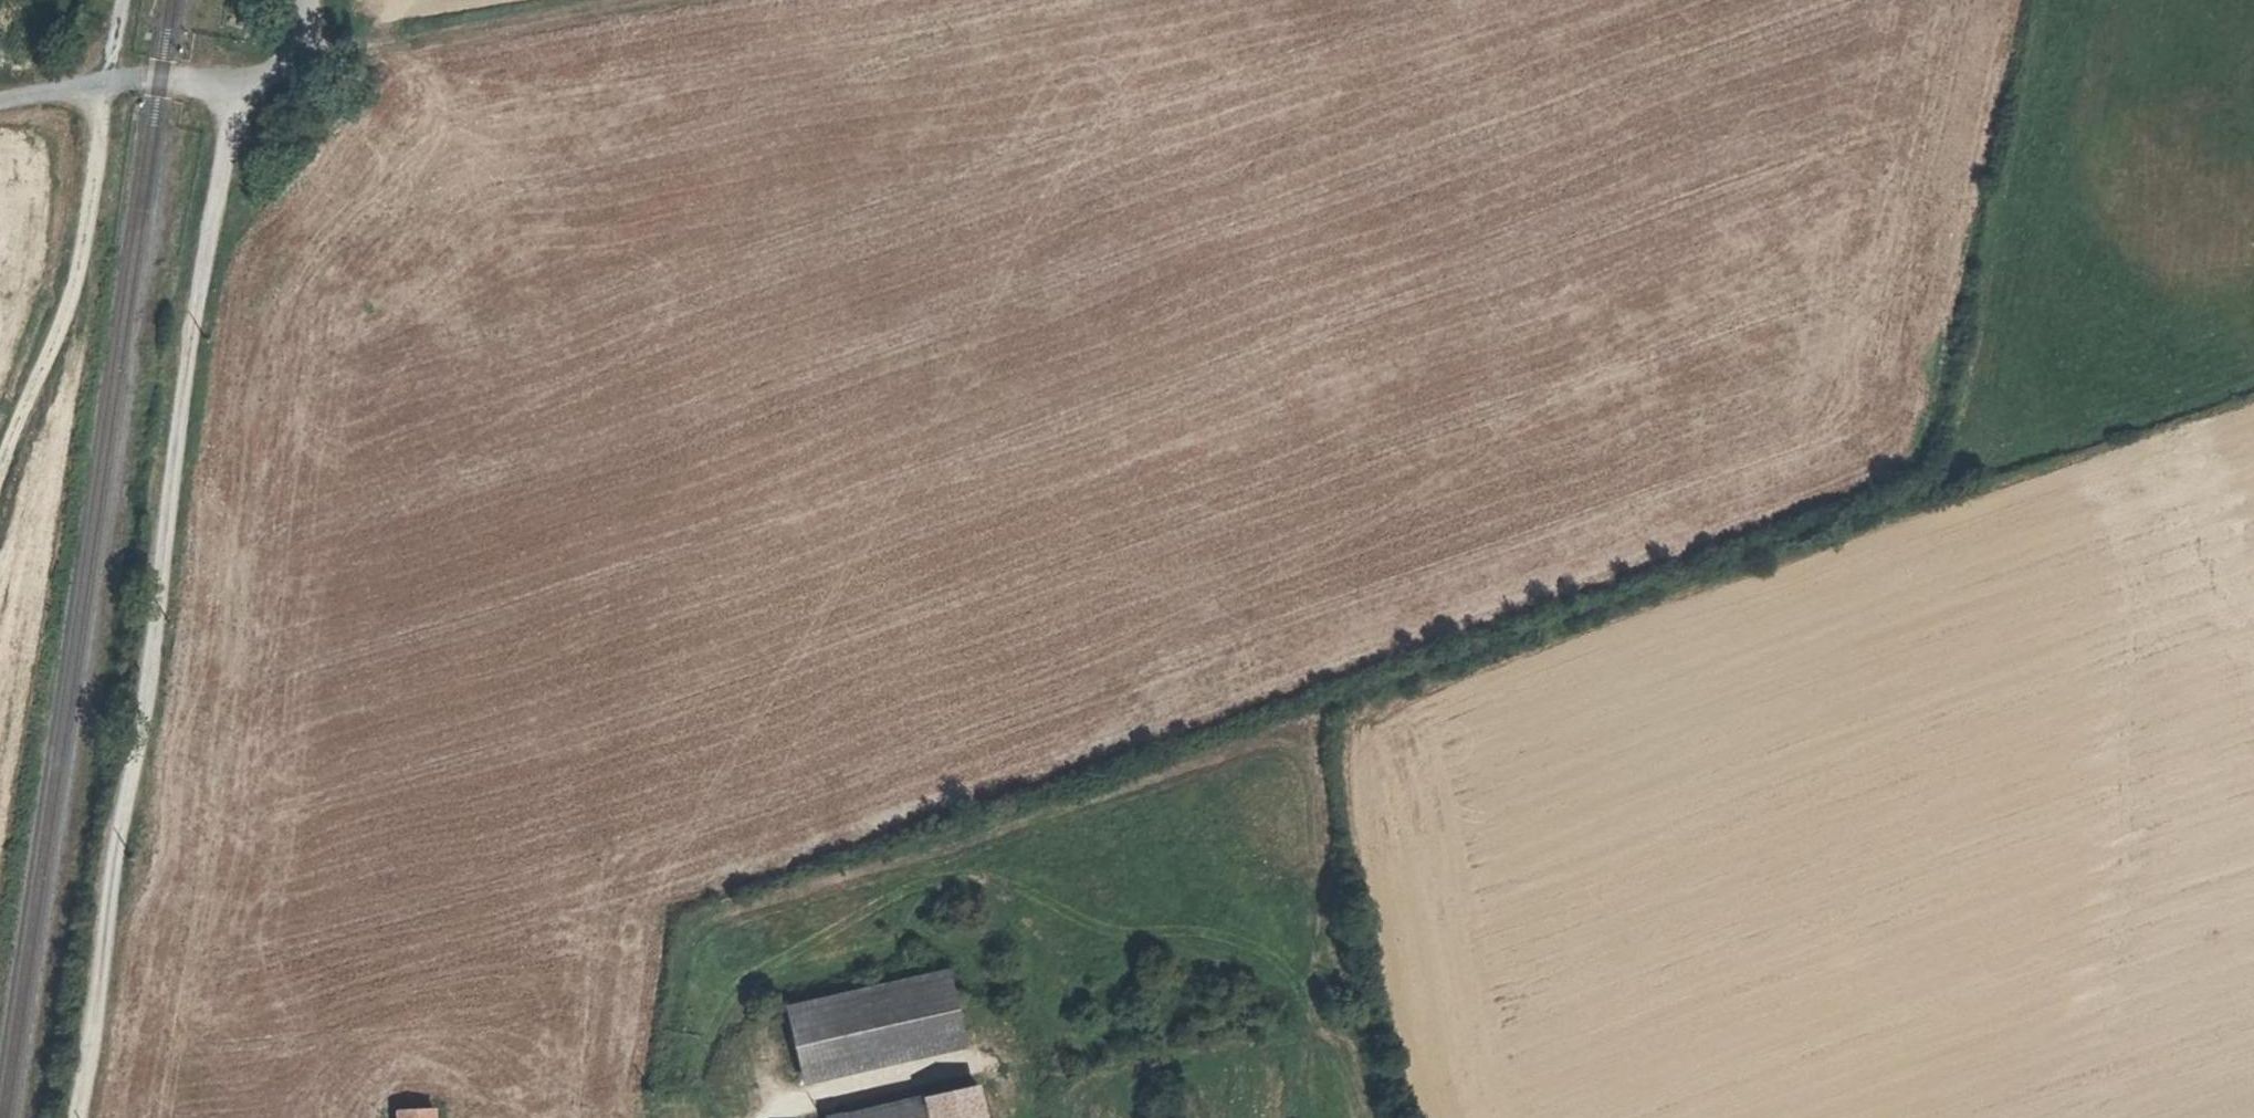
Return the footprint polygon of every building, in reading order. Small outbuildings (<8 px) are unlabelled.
[(947,966),(784,1003),(803,1083),(965,1047),(947,966)] [(975,1084),(856,1111),(858,1117),(984,1117),(975,1084)] [(397,1109),(397,1117),(433,1117),(432,1108),(397,1109)]
